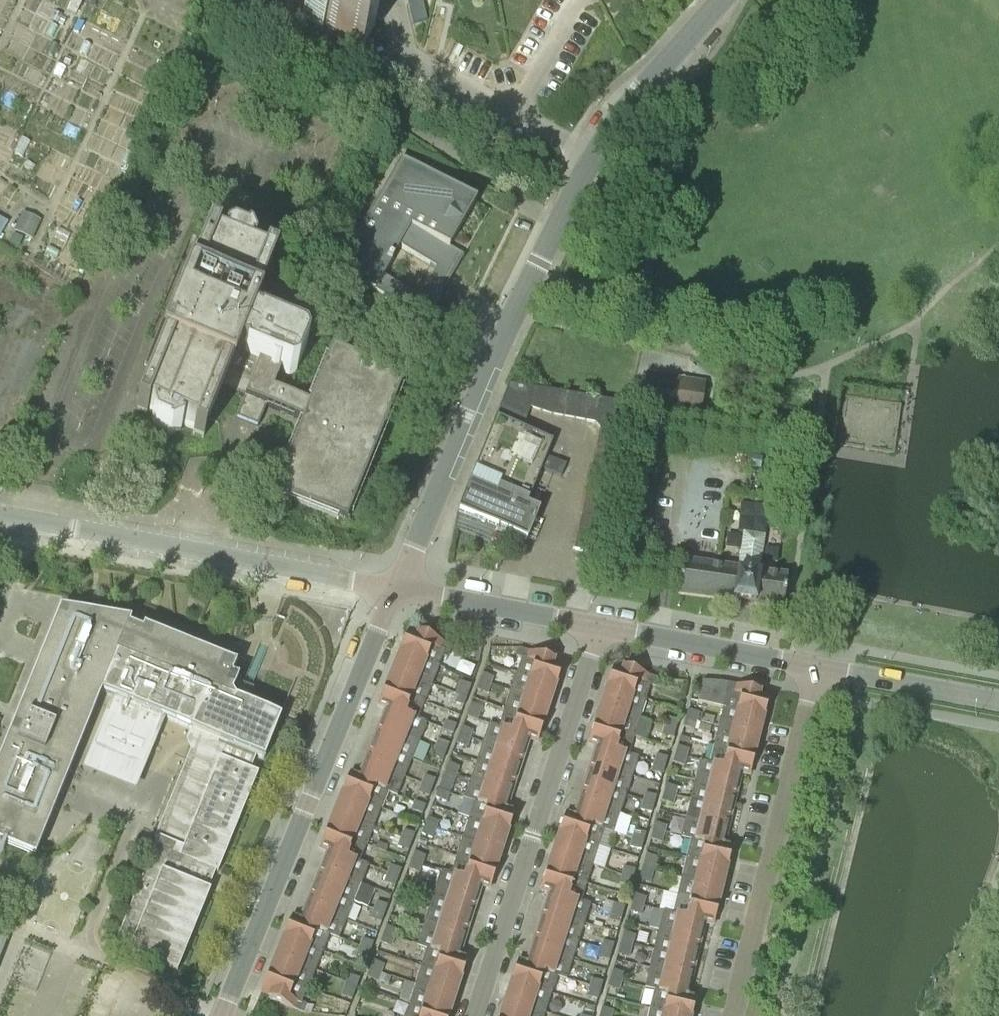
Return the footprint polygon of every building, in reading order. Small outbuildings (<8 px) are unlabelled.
[(432,20),(427,0),(411,0),(417,23),(432,20)] [(156,95),(152,104),(159,107),(163,98),(156,95)] [(337,269),(426,321),(464,256),(449,248),(476,201),(401,158),(337,269)] [(20,219),(14,231),(32,239),(38,227),(20,219)] [(138,406),(135,412),(146,416),(148,410),(154,413),(151,419),(155,426),(167,432),(166,434),(170,435),(181,430),(183,424),(195,429),(192,435),(203,439),(206,432),(202,430),(219,386),(245,397),(238,414),(260,423),(266,406),(308,423),(280,492),(342,517),(397,383),(354,366),(365,339),(345,331),(314,407),(273,391),(280,372),(287,375),(286,377),(289,379),(296,376),(306,350),(302,342),(299,341),(298,344),(290,341),(291,338),(289,335),(284,336),(283,338),(256,328),(257,326),(250,323),(248,329),(242,326),(267,265),(273,268),(275,262),(265,258),(263,263),(251,258),(254,253),(249,240),(246,239),(245,242),(232,236),(224,240),(222,245),(216,243),(218,238),(208,234),(205,240),(212,243),(144,408),(138,406)] [(641,408),(700,417),(705,383),(645,375),(641,408)] [(495,418),(515,426),(524,406),(550,414),(586,419),(589,399),(509,385),(495,418)] [(629,406),(598,400),(595,421),(600,431),(575,550),(597,554),(629,406)] [(552,442),(515,426),(495,418),(456,513),(526,540),(538,511),(525,505),(541,469),(561,477),(566,465),(546,457),(552,442)] [(759,575),(766,536),(743,532),(735,572),(682,564),(677,595),(782,610),(787,580),(759,575)] [(218,873),(259,773),(250,770),(256,756),(264,759),(280,719),(234,700),(231,695),(235,686),(238,678),(231,676),(239,657),(146,620),(144,627),(143,627),(142,632),(129,626),(131,621),(129,620),(60,609),(0,756),(0,811),(45,830),(101,692),(198,732),(155,837),(158,839),(114,947),(177,973),(211,891),(208,890),(215,872),(218,873)] [(407,632),(400,651),(438,666),(444,652),(449,654),(452,646),(418,632),(416,636),(407,632)] [(522,658),(517,673),(556,686),(562,667),(553,664),(554,660),(519,649),(490,648),(490,656),(517,657),(522,658)] [(438,666),(400,651),(392,669),(430,684),(438,666)] [(606,687),(645,700),(650,686),(655,687),(657,679),(623,668),(622,671),(612,668),(606,687)] [(385,687),(423,702),(430,684),(392,669),(385,687)] [(483,673),(479,682),(490,686),(493,677),(483,673)] [(556,686),(517,673),(511,692),(550,705),(556,686)] [(460,681),(455,694),(466,698),(471,685),(460,681)] [(490,686),(479,682),(476,689),(487,694),(490,686)] [(698,701),(724,707),(764,717),(769,698),(759,696),(760,692),(721,683),(702,682),(698,701)] [(378,705),(387,709),(415,720),(423,702),(385,687),(378,705)] [(600,706),(639,719),(645,700),(606,687),(600,706)] [(550,705),(511,692),(505,711),(544,723),(550,705)] [(466,698),(455,694),(452,702),(463,706),(466,698)] [(477,720),(482,708),(471,703),(466,716),(477,720)] [(594,724),(633,737),(639,719),(600,706),(594,724)] [(719,727),(759,736),(764,717),(724,707),(719,727)] [(380,726),(419,742),(426,725),(415,720),(387,709),(380,726)] [(688,710),(685,719),(697,722),(700,713),(688,710)] [(538,742),(544,723),(505,711),(499,727),(499,729),(529,738),(528,739),(529,739),(538,742)] [(666,718),(664,727),(675,730),(677,721),(666,718)] [(697,722),(685,719),(683,727),(695,730),(697,722)] [(454,734),(457,725),(445,721),(442,730),(454,734)] [(697,731),(709,734),(711,727),(699,723),(697,731)] [(523,757),(529,739),(528,739),(529,738),(499,729),(499,727),(491,724),(484,744),(523,757)] [(588,743),(597,746),(627,756),(633,737),(594,724),(588,743)] [(373,744),(412,760),(419,742),(380,726),(373,744)] [(462,727),(459,735),(470,739),(473,731),(462,727)] [(675,730),(664,727),(661,735),(673,738),(675,730)] [(715,746),(755,756),(759,736),(719,727),(715,746)] [(470,739),(459,735),(456,744),(467,748),(470,739)] [(438,739),(435,748),(446,752),(449,743),(438,739)] [(365,761),(405,777),(412,760),(373,744),(365,761)] [(523,757),(484,744),(478,762),(517,775),(523,757)] [(591,764),(630,777),(636,759),(627,756),(597,746),(591,764)] [(678,746),(675,755),(686,758),(689,749),(678,746)] [(710,765),(740,773),(750,775),(755,756),(715,746),(710,765)] [(446,752),(435,748),(432,756),(443,760),(446,752)] [(656,754),(653,763),(665,766),(667,757),(656,754)] [(686,758),(675,755),(673,763),(684,766),(686,758)] [(358,779),(358,780),(387,791),(386,793),(397,797),(405,777),(365,761),(358,779)] [(517,775),(478,762),(472,780),(511,793),(517,775)] [(449,763),(445,774),(455,778),(460,767),(449,763)] [(665,766),(653,763),(651,771),(663,774),(665,766)] [(696,781),(736,791),(740,773),(710,765),(700,763),(696,781)] [(585,782),(624,795),(630,777),(591,764),(585,782)] [(455,778),(445,774),(439,790),(449,794),(455,778)] [(349,775),(342,793),(380,809),(386,793),(387,791),(358,780),(358,779),(349,775)] [(424,775),(421,784),(432,788),(436,779),(424,775)] [(506,811),(511,793),(472,780),(466,799),(475,802),(505,812),(506,811)] [(691,800),(732,809),(736,791),(696,781),(691,800)] [(579,800),(619,813),(624,795),(585,782),(579,800)] [(432,788),(421,784),(418,792),(429,797),(432,788)] [(667,785),(664,793),(675,796),(678,788),(667,785)] [(449,794),(439,790),(436,798),(446,802),(449,794)] [(334,811),(372,827),(380,809),(342,793),(334,811)] [(646,793),(643,802),(654,805),(656,796),(646,793)] [(675,796),(664,793),(662,801),(673,804),(675,796)] [(574,818),(604,828),(613,831),(619,813),(579,800),(574,818)] [(687,818),(727,828),(732,809),(691,800),(687,818)] [(422,814),(426,806),(414,801),(411,809),(422,814)] [(470,820),(509,832),(515,813),(506,811),(505,812),(475,802),(470,820)] [(654,805),(643,802),(641,810),(651,813),(654,805)] [(402,817),(406,807),(395,804),(392,813),(402,817)] [(327,830),(365,845),(370,833),(372,827),(334,811),(327,830)] [(559,834),(598,847),(604,828),(574,818),(565,815),(559,834)] [(424,826),(435,830),(438,822),(428,817),(424,826)] [(683,837),(692,839),(723,846),(727,828),(687,818),(683,837)] [(509,832),(470,820),(464,839),(503,851),(509,832)] [(656,823),(654,832),(664,835),(667,827),(656,823)] [(435,830),(424,826),(421,834),(432,838),(435,830)] [(378,836),(380,830),(372,827),(370,833),(378,836)] [(320,848),(329,852),(357,863),(365,845),(327,830),(320,848)] [(404,830),(401,839),(412,843),(415,834),(404,830)] [(635,830),(632,839),(643,842),(646,834),(635,830)] [(664,835),(654,832),(651,840),(662,843),(664,835)] [(553,853),(592,865),(598,847),(559,834),(553,853)] [(412,843),(401,839),(398,847),(409,851),(412,843)] [(503,851),(464,839),(458,857),(497,870),(503,851)] [(643,842),(632,839),(630,847),(641,850),(643,842)] [(688,858),(728,868),(732,849),(723,846),(692,839),(688,858)] [(322,869),(361,885),(368,868),(357,863),(329,852),(322,869)] [(412,861),(422,865),(425,856),(415,852),(412,861)] [(547,871),(586,884),(592,865),(553,853),(547,871)] [(646,855),(642,867),(653,871),(657,858),(646,855)] [(452,876),(482,886),(491,889),(497,870),(458,857),(452,876)] [(683,877),(723,887),(728,868),(688,858),(683,877)] [(422,865),(412,861),(408,869),(419,873),(422,865)] [(390,865),(387,874),(398,878),(401,869),(390,865)] [(623,867),(621,875),(633,879),(635,870),(623,867)] [(653,871),(642,867),(639,880),(649,883),(653,871)] [(314,886),(354,903),(361,885),(322,869),(314,886)] [(541,890),(549,893),(580,903),(586,884),(547,871),(541,890)] [(482,886),(452,876),(442,873),(436,891),(476,904),(482,886)] [(398,878),(387,874),(384,882),(395,886),(398,878)] [(633,879),(621,875),(619,884),(631,887),(633,879)] [(678,896),(719,906),(723,887),(683,877),(678,896)] [(363,884),(359,901),(372,905),(377,887),(363,884)] [(307,904),(347,920),(354,903),(314,886),(307,904)] [(398,898),(408,902),(412,893),(401,889),(398,898)] [(476,904),(436,891),(430,909),(470,922),(476,904)] [(544,911),(583,924),(589,906),(580,903),(549,893),(544,911)] [(635,894),(632,903),(643,906),(646,897),(635,894)] [(674,916),(704,923),(714,925),(719,906),(678,896),(674,916)] [(408,902),(398,898),(395,906),(405,910),(408,902)] [(376,901),(373,910),(384,915),(388,905),(376,901)] [(613,903),(610,912),(622,915),(625,906),(613,903)] [(643,906),(632,903),(630,911),(641,914),(643,906)] [(347,920),(307,904),(300,921),(300,922),(300,923),(328,935),(339,939),(347,920)] [(470,922),(430,909),(424,927),(464,940),(470,922)] [(384,915),(373,910),(370,918),(382,922),(384,915)] [(538,929),(577,942),(583,924),(544,911),(538,929)] [(622,915),(610,912),(608,920),(620,923),(622,915)] [(660,932),(700,941),(704,923),(674,916),(664,913),(660,932)] [(292,918),(284,936),(322,951),(328,935),(300,923),(300,922),(300,921),(292,918)] [(383,935),(394,939),(397,931),(386,927),(383,935)] [(428,948),(458,958),(464,940),(424,927),(418,945),(428,948)] [(532,947),(571,960),(577,942),(538,929),(532,947)] [(8,935),(0,932),(0,956),(8,935)] [(655,950),(695,960),(700,941),(660,932),(655,950)] [(624,933),(622,942),(633,945),(636,936),(624,933)] [(394,939),(383,935),(381,943),(391,947),(394,939)] [(277,954),(314,970),(322,951),(284,936),(277,954)] [(363,938),(359,947),(370,951),(374,942),(363,938)] [(603,941),(600,950),(611,953),(614,944),(603,941)] [(633,945),(622,942),(618,954),(629,958),(633,945)] [(370,951),(359,947),(356,955),(368,959),(370,951)] [(526,965),(557,975),(565,978),(571,960),(532,947),(526,965)] [(467,961),(458,958),(428,948),(422,967),(461,980),(467,961)] [(611,953),(600,950),(598,958),(609,961),(611,953)] [(651,969),(691,979),(695,960),(655,950),(651,969)] [(269,973),(307,988),(314,970),(277,954),(269,973)] [(371,969),(381,973),(384,965),(374,961),(371,969)] [(511,981),(551,994),(557,975),(526,965),(518,962),(511,981)] [(461,980),(422,967),(416,986),(455,999),(461,980)] [(381,973),(371,969),(368,976),(388,985),(391,977),(381,973)] [(647,987),(656,990),(686,997),(691,979),(651,969),(647,987)] [(613,971),(610,979),(622,982),(624,974),(613,971)] [(301,1002),(307,988),(269,973),(262,991),(271,995),(269,999),(303,1013),(306,1005),(301,1002)] [(350,975),(345,985),(356,990),(360,979),(350,975)] [(592,978),(589,988),(600,991),(603,982),(592,978)] [(622,982),(610,979),(608,988),(619,991),(622,982)] [(505,1000),(544,1013),(551,994),(511,981),(505,1000)] [(416,986),(405,983),(398,1001),(410,1005),(444,1015),(450,1015),(455,999),(416,986)] [(356,990),(345,985),(341,996),(352,1000),(356,990)] [(600,991),(589,988),(587,995),(598,999),(600,991)] [(681,1015),(692,1015),(696,999),(686,997),(656,990),(652,1009),(681,1015)] [(544,1013),(505,1000),(500,1015),(543,1015),(544,1013)] [(410,1005),(406,1015),(444,1015),(410,1005)] [(600,1015),(611,1015),(613,1011),(602,1008),(600,1015)]
